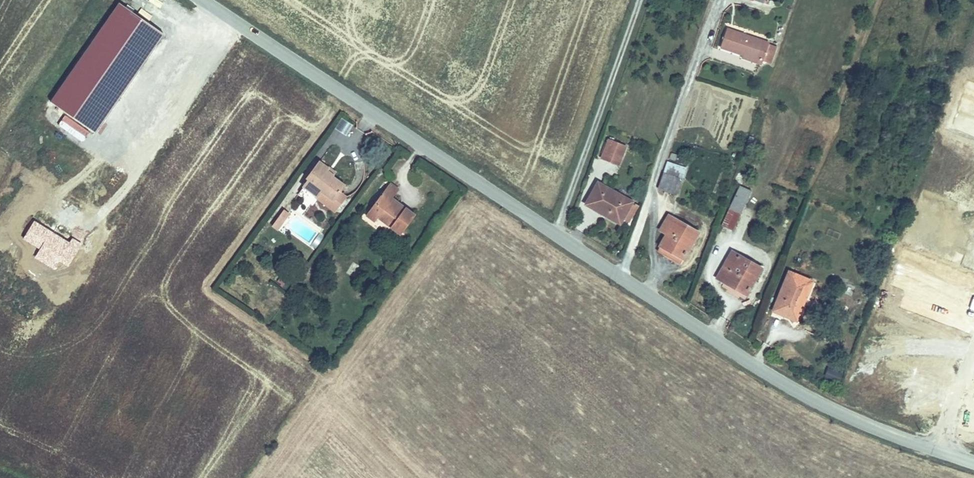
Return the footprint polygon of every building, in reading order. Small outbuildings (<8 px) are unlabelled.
[(163,33),(118,3),(47,103),(96,135),(163,33)] [(770,44),(727,30),(721,48),(741,55),(757,60),(764,63),(770,44)] [(757,60),(741,55),(739,60),(755,66),(757,60)] [(341,118),(334,129),(346,136),(353,125),(341,118)] [(627,148),(606,140),(599,160),(619,168),(627,148)] [(686,170),(669,164),(659,190),(675,196),(686,170)] [(313,168),(296,190),(308,199),(311,195),(330,209),(337,199),(327,192),(332,186),(320,178),(322,175),(313,168)] [(325,170),(322,175),(320,178),(332,186),(337,179),(325,170)] [(597,185),(585,207),(618,226),(629,207),(631,204),(597,185)] [(738,187),(721,225),(733,231),(751,193),(738,187)] [(330,209),(311,195),(308,199),(327,214),(330,209)] [(396,195),(373,227),(382,236),(386,231),(409,249),(424,229),(400,211),(406,202),(396,195)] [(629,207),(618,226),(626,230),(636,211),(629,207)] [(279,230),(289,213),(281,209),(272,226),(279,230)] [(698,234),(669,217),(660,232),(667,235),(658,251),(680,264),(698,234)] [(733,255),(717,281),(735,292),(739,284),(750,291),(762,272),(733,255)] [(788,277),(774,311),(797,321),(812,287),(788,277)] [(739,284),(735,292),(746,298),(750,291),(739,284)] [(840,381),(843,372),(828,368),(825,377),(840,381)]
